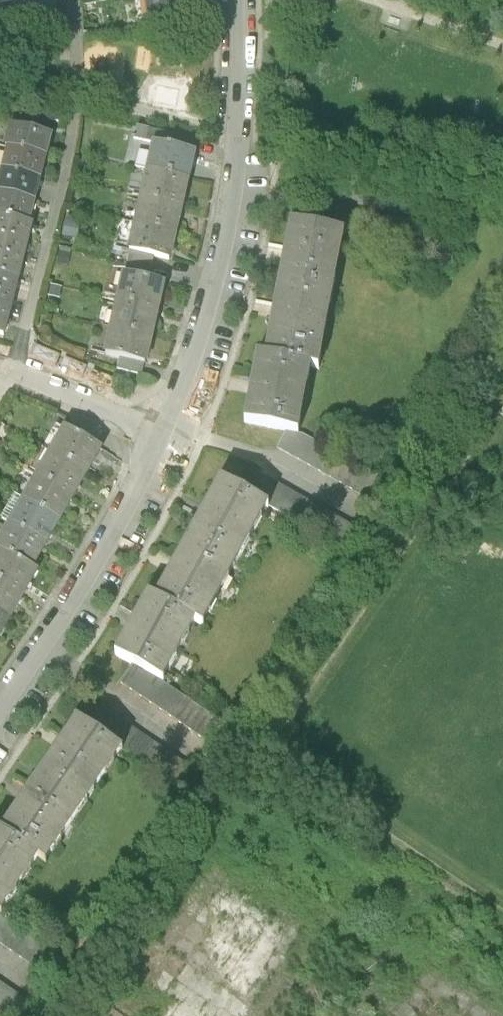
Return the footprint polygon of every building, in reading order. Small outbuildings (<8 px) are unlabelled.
[(53,0),(13,0),(16,19),(55,13),(53,0)] [(186,0),(145,0),(148,22),(164,20),(188,16),(186,0)] [(7,146),(9,146),(46,156),(52,135),(12,125),(7,146)] [(131,139),(154,145),(191,154),(194,142),(134,128),(131,139)] [(154,145),(148,172),(188,181),(194,154),(191,154),(154,145)] [(9,146),(4,169),(41,178),(46,156),(9,146)] [(0,183),(0,192),(35,201),(41,178),(4,169),(0,183)] [(148,172),(141,198),(182,208),(188,181),(148,172)] [(35,201),(0,192),(0,215),(29,223),(35,201)] [(141,198),(135,225),(175,234),(182,208),(141,198)] [(337,207),(332,232),(344,234),(430,250),(435,226),(337,207)] [(27,242),(32,224),(29,223),(0,215),(0,235),(27,242)] [(291,224),(279,290),(331,300),(344,234),(332,232),(291,224)] [(169,261),(175,234),(135,225),(129,252),(154,257),(169,261)] [(22,260),(27,242),(0,235),(0,255),(22,260)] [(129,252),(126,263),(151,269),(154,257),(129,252)] [(18,279),(22,260),(0,255),(0,274),(18,279)] [(148,281),(151,269),(126,263),(123,275),(148,281)] [(13,297),(18,279),(0,274),(0,294),(13,297)] [(123,275),(117,302),(158,311),(164,285),(148,281),(123,275)] [(318,367),(331,300),(279,290),(266,357),(311,366),(318,367)] [(8,315),(13,297),(0,294),(0,313),(8,315)] [(117,302),(111,328),(152,337),(158,311),(117,302)] [(8,315),(0,313),(0,333),(4,334),(8,315)] [(145,364),(152,337),(111,328),(105,354),(120,358),(145,364)] [(298,434),(311,366),(266,357),(258,356),(245,424),(285,431),(298,434)] [(143,376),(145,364),(120,358),(117,370),(143,376)] [(71,419),(64,429),(93,446),(101,431),(71,419)] [(64,429),(50,454),(86,474),(100,450),(93,446),(64,429)] [(285,431),(277,448),(387,507),(397,486),(298,434),(285,431)] [(72,498),(86,474),(50,454),(37,478),(72,498)] [(262,476),(251,496),(269,505),(344,546),(355,526),(262,476)] [(58,522),(72,498),(37,478),(23,502),(58,522)] [(222,480),(189,540),(236,566),(269,505),(251,496),(222,480)] [(44,546),(58,522),(23,502),(9,526),(44,546)] [(44,546),(9,526),(0,541),(0,553),(30,570),(44,546)] [(204,626),(236,566),(189,540),(157,600),(195,621),(204,626)] [(22,597),(35,573),(30,570),(0,553),(0,584),(22,597)] [(8,620),(22,597),(0,584),(0,616),(8,620)] [(163,680),(195,621),(157,600),(149,596),(117,656),(134,665),(163,680)] [(134,665),(121,683),(212,746),(227,725),(163,680),(134,665)] [(179,791),(193,770),(103,710),(89,731),(122,753),(179,791)] [(77,723),(39,780),(84,810),(122,753),(89,731),(77,723)] [(46,866),(84,810),(39,780),(1,836),(38,861),(46,866)] [(1,917),(38,861),(1,836),(0,836),(0,916),(1,917)] [(1,917),(0,916),(0,944),(64,987),(77,968),(1,917)] [(6,1015),(45,1015),(47,1013),(0,982),(0,1012),(6,1015)]
